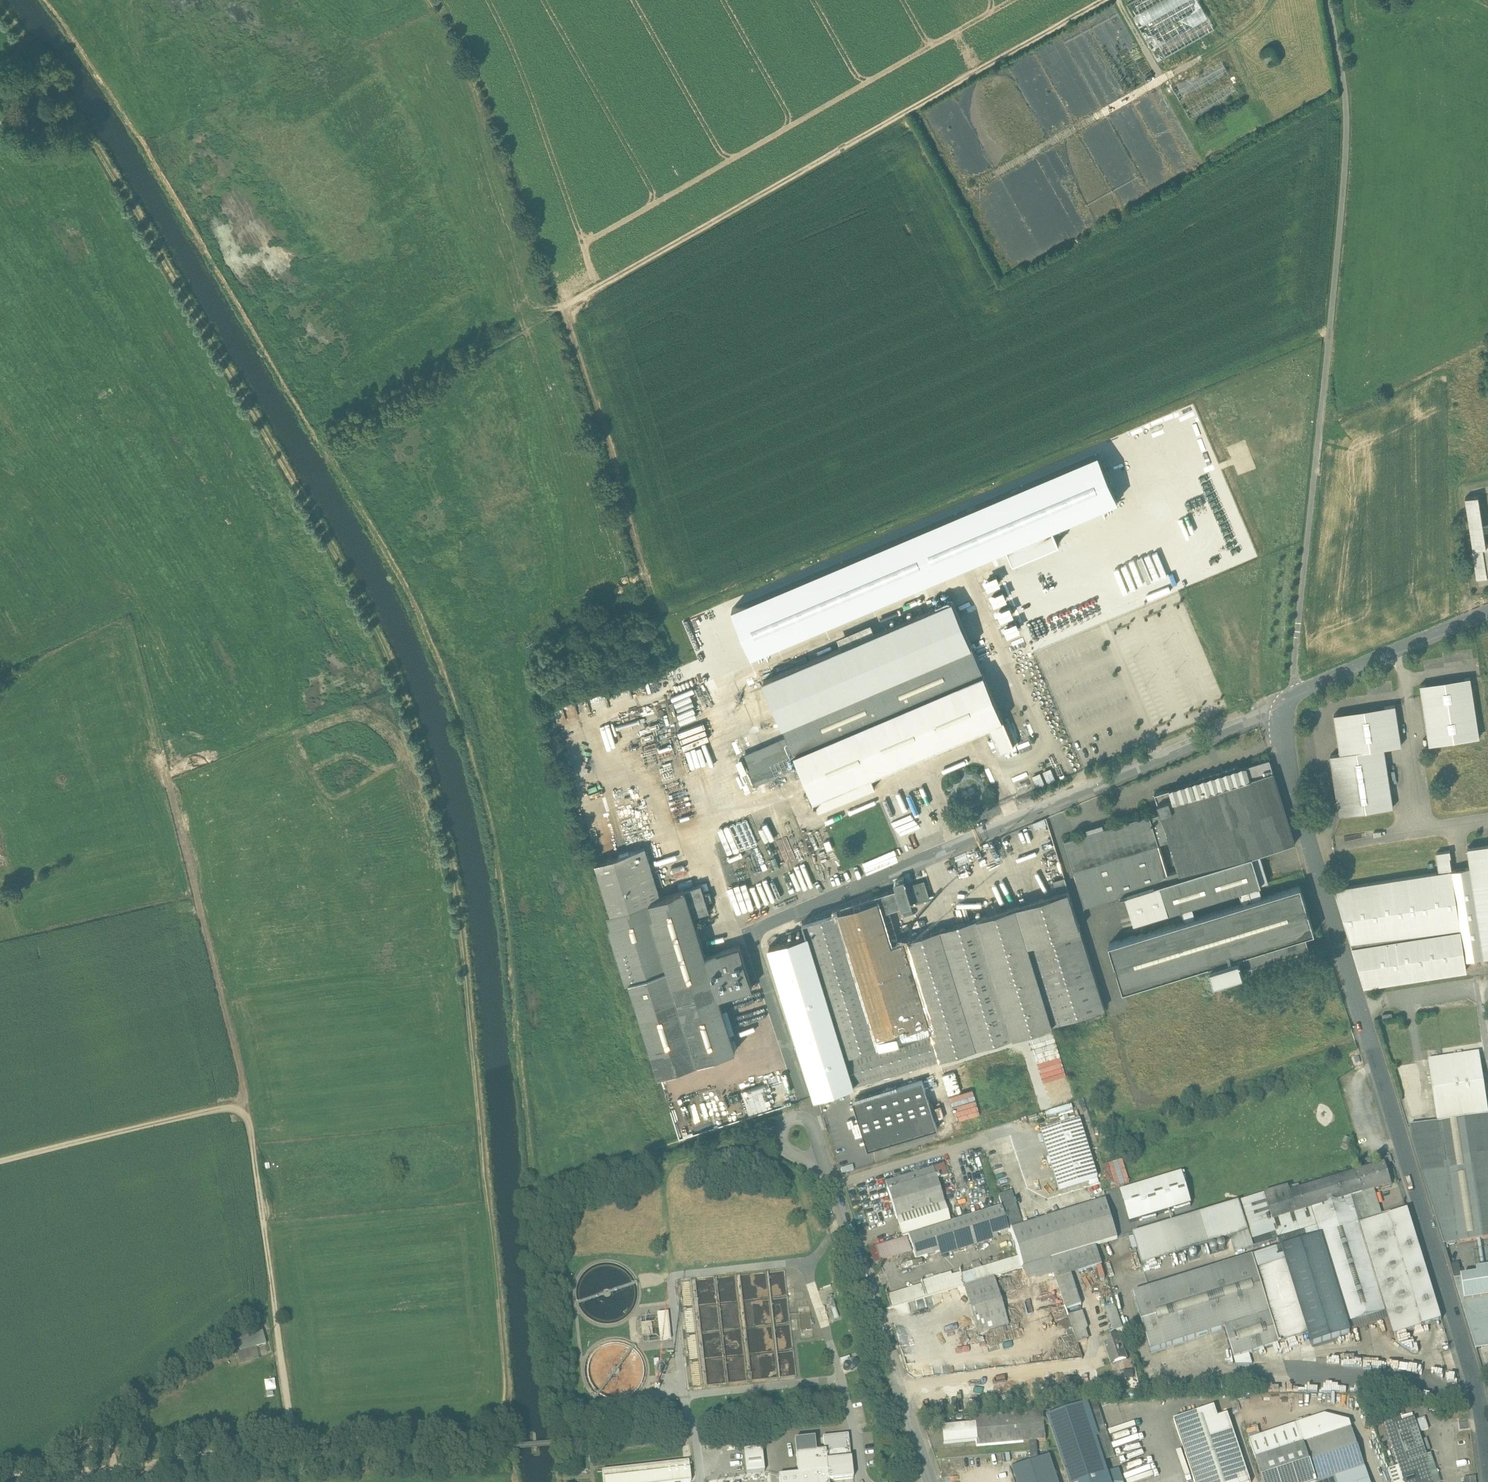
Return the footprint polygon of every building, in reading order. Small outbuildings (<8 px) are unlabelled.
[(1128,2),(1153,49),(1159,46),(1164,55),(1198,37),(1192,26),(1209,17),(1200,0),(1131,0),(1128,2)] [(1272,50),(1264,55),(1268,63),(1276,59),(1272,50)] [(1485,541),(1484,532),(1483,526),(1478,495),(1465,497),(1473,549),(1472,549),(1476,578),(1487,577),(1487,576),(1487,541),(1485,541)] [(953,600),(763,680),(788,738),(795,753),(984,673),(953,600)] [(984,673),(795,753),(800,765),(814,800),(871,776),(989,726),(1003,719),(984,673)] [(1470,677),(1420,685),(1429,745),(1480,737),(1470,677)] [(1395,705),(1334,714),(1340,754),(1330,755),(1340,815),(1393,807),(1384,748),(1401,745),(1395,705)] [(1003,719),(989,726),(999,751),(1007,748),(1014,745),(1003,719)] [(788,738),(744,757),(751,772),(795,753),(788,738)] [(795,753),(751,772),(756,784),(800,765),(795,753)] [(1270,758),(1223,772),(1223,769),(1207,774),(1208,777),(1155,793),(1161,813),(1150,817),(1159,844),(1169,841),(1178,870),(1168,873),(1170,881),(1252,855),(1295,842),(1270,758)] [(1046,773),(1049,781),(1055,778),(1052,771),(1046,773)] [(1039,785),(1045,782),(1040,772),(1034,776),(1039,785)] [(871,776),(814,800),(816,803),(815,803),(815,806),(817,805),(819,811),(875,787),(871,776)] [(1150,814),(1064,840),(1073,870),(1084,906),(1127,893),(1154,885),(1155,886),(1170,881),(1168,873),(1159,844),(1150,817),(1150,814)] [(1468,847),(1471,867),(1470,867),(1483,952),(1484,957),(1487,956),(1487,844),(1468,847)] [(644,846),(594,861),(609,912),(659,896),(644,846)] [(1450,850),(1436,852),(1439,872),(1440,872),(1452,870),(1450,857),(1451,856),(1450,850)] [(1170,881),(1155,886),(1154,885),(1127,893),(1137,922),(1182,909),(1183,914),(1261,891),(1259,885),(1261,884),(1252,855),(1170,881)] [(1470,867),(1452,870),(1465,955),(1483,952),(1470,867)] [(1439,872),(1335,888),(1365,986),(1467,970),(1465,955),(1452,870),(1440,872),(1439,872)] [(1065,877),(1053,881),(1057,893),(1064,916),(1075,912),(1065,877)] [(904,879),(894,882),(896,889),(838,906),(839,910),(803,921),(807,934),(807,935),(882,912),(902,906),(903,908),(913,905),(912,903),(930,897),(925,880),(906,886),(904,879)] [(701,883),(686,888),(694,915),(710,910),(701,883)] [(1261,891),(1183,914),(1185,920),(1109,943),(1123,990),(1209,963),(1305,934),(1314,931),(1300,885),(1262,896),(1261,891)] [(659,896),(609,912),(630,980),(668,968),(676,995),(715,983),(706,955),(694,915),(686,888),(685,889),(684,887),(683,888),(683,889),(659,896)] [(1057,893),(932,931),(969,1050),(1052,1024),(1105,1008),(1075,912),(1064,916),(1057,893)] [(882,912),(807,935),(807,934),(769,946),(815,1097),(854,1085),(891,1074),(940,1059),(969,1050),(932,931),(891,944),(882,912)] [(1305,934),(1209,963),(1214,980),(1243,971),(1242,967),(1251,964),(1253,968),(1310,951),(1305,934)] [(715,983),(676,995),(668,968),(630,980),(659,1074),(736,1050),(719,996),(752,986),(740,945),(706,955),(715,983)] [(1429,1060),(1438,1123),(1487,1115),(1487,1114),(1479,1053),(1429,1060)] [(947,1074),(967,1068),(963,1054),(943,1060),(947,1074)] [(922,1081),(853,1103),(868,1151),(937,1129),(922,1081)] [(764,1084),(742,1091),(749,1114),(771,1107),(764,1084)] [(1438,1123),(1410,1127),(1411,1138),(1444,1244),(1487,1237),(1487,1115),(1438,1123)] [(1080,1119),(1042,1131),(1059,1189),(1098,1177),(1080,1119)] [(1123,1159),(1104,1165),(1111,1187),(1130,1181),(1123,1159)] [(944,1163),(933,1166),(936,1174),(937,1178),(948,1175),(944,1163)] [(1385,1164),(1356,1173),(1362,1193),(1364,1197),(1376,1193),(1375,1191),(1374,1189),(1391,1184),(1385,1164)] [(933,1166),(886,1181),(888,1189),(936,1174),(933,1166)] [(1182,1173),(1121,1191),(1130,1223),(1192,1204),(1182,1173)] [(1356,1174),(1300,1191),(1299,1185),(1293,1187),(1295,1193),(1290,1194),(1296,1213),(1313,1208),(1362,1193),(1356,1173),(1356,1174)] [(936,1174),(888,1189),(897,1218),(903,1236),(908,1234),(950,1222),(937,1178),(936,1174)] [(1288,1187),(1133,1234),(1143,1265),(1231,1238),(1236,1253),(1277,1240),(1278,1240),(1276,1233),(1273,1220),(1296,1213),(1290,1194),(1289,1188),(1288,1187)] [(1023,1225),(1012,1191),(998,1195),(1002,1206),(1001,1206),(1009,1230),(1010,1230),(1010,1229),(1023,1225)] [(1318,1227),(1305,1231),(1308,1240),(1280,1248),(1133,1293),(1151,1351),(1225,1328),(1227,1335),(1229,1340),(1231,1346),(1232,1350),(1233,1355),(1234,1358),(1250,1353),(1309,1335),(1312,1345),(1350,1333),(1347,1323),(1387,1311),(1394,1335),(1424,1326),(1389,1216),(1383,1218),(1382,1214),(1376,1193),(1364,1197),(1362,1193),(1313,1208),(1318,1227)] [(1023,1225),(1010,1229),(1010,1230),(1019,1255),(1022,1267),(1050,1259),(1096,1245),(1118,1238),(1106,1200),(1023,1225)] [(950,1222),(908,1234),(916,1259),(1009,1230),(1001,1206),(950,1222)] [(1296,1213),(1273,1220),(1276,1233),(1278,1240),(1277,1240),(1280,1248),(1308,1240),(1305,1231),(1318,1227),(1313,1208),(1296,1213)] [(1399,1209),(1382,1214),(1383,1218),(1389,1216),(1400,1213),(1399,1209)] [(1400,1213),(1389,1216),(1424,1326),(1442,1321),(1408,1210),(1400,1213)] [(878,1262),(911,1253),(907,1236),(874,1245),(878,1262)] [(1096,1245),(1050,1259),(1056,1278),(1072,1273),(1102,1264),(1096,1245)] [(1483,1250),(1474,1252),(1477,1270),(1486,1269),(1483,1250)] [(893,1307),(1022,1267),(1019,1255),(890,1295),(893,1307)] [(1453,1278),(1462,1276),(1460,1261),(1451,1263),(1453,1278)] [(1477,1270),(1477,1275),(1461,1278),(1454,1279),(1476,1349),(1487,1347),(1487,1268),(1486,1269),(1477,1270)] [(1072,1273),(1056,1278),(1067,1308),(1082,1304),(1072,1273)] [(994,1277),(965,1286),(979,1334),(1009,1325),(994,1277)] [(1113,1329),(1123,1326),(1116,1303),(1106,1306),(1113,1329)] [(1082,1311),(1069,1316),(1078,1343),(1088,1339),(1085,1330),(1087,1327),(1082,1311)] [(810,1312),(802,1313),(803,1326),(811,1325),(810,1312)] [(671,1313),(659,1314),(660,1321),(661,1334),(662,1341),(675,1339),(671,1313)] [(1123,1327),(1111,1331),(1113,1338),(1125,1333),(1123,1327)] [(265,1332),(236,1336),(239,1361),(259,1358),(258,1345),(266,1344),(265,1332)] [(1120,1340),(1104,1345),(1111,1364),(1127,1358),(1120,1340)] [(1250,1353),(1234,1358),(1237,1366),(1253,1365),(1250,1353)] [(266,1389),(276,1388),(275,1378),(265,1379),(266,1389)] [(1085,1404),(1047,1416),(1069,1481),(1111,1481),(1108,1472),(1096,1438),(1085,1404)] [(1174,1419),(1195,1481),(1251,1481),(1228,1414),(1218,1417),(1214,1406),(1174,1419)] [(1043,1410),(974,1416),(976,1446),(1029,1441),(1037,1441),(1046,1440),(1043,1410)] [(1420,1431),(1428,1428),(1425,1417),(1417,1419),(1420,1431)] [(1386,1428),(1399,1466),(1404,1481),(1434,1481),(1428,1466),(1435,1463),(1432,1453),(1427,1455),(1415,1418),(1397,1424),(1386,1428)] [(1395,1419),(1384,1423),(1386,1428),(1397,1424),(1395,1419)] [(1298,1424),(1250,1440),(1256,1460),(1304,1443),(1298,1424)] [(1256,1460),(1263,1481),(1338,1481),(1336,1476),(1364,1466),(1364,1467),(1365,1466),(1352,1428),(1304,1443),(1256,1460)] [(848,1434),(823,1437),(825,1452),(796,1455),(798,1474),(779,1476),(780,1481),(829,1481),(853,1478),(848,1434)] [(1119,1468),(1108,1434),(1096,1438),(1108,1472),(1119,1468)] [(1049,1455),(1038,1459),(1037,1441),(1029,1441),(1031,1462),(1001,1471),(1005,1481),(1058,1481),(1049,1455)] [(746,1472),(765,1471),(764,1447),(745,1448),(746,1472)] [(671,1462),(674,1481),(689,1481),(695,1481),(692,1460),(671,1462)] [(671,1462),(606,1469),(607,1481),(674,1481),(671,1462)] [(1399,1466),(1389,1469),(1393,1481),(1404,1481),(1399,1466)] [(1108,1472),(1111,1481),(1124,1481),(1119,1468),(1108,1472)]
